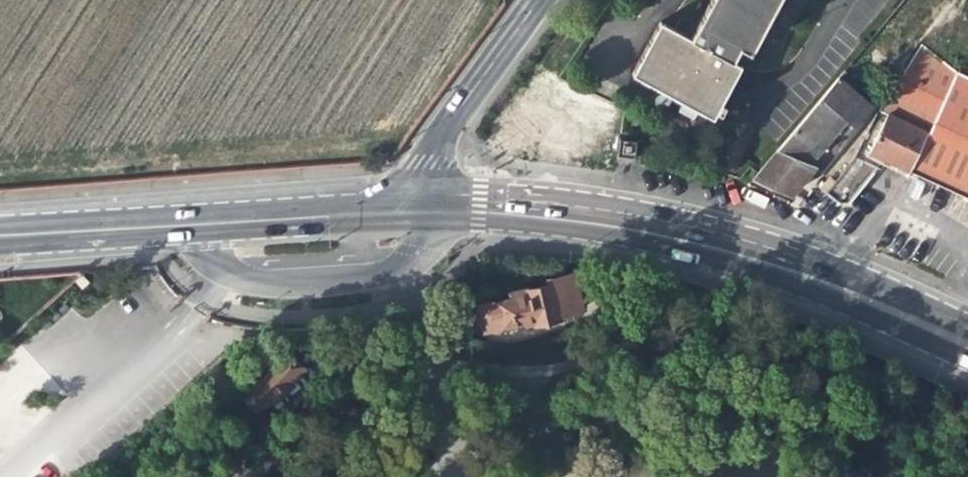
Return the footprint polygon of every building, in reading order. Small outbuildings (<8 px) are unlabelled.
[(714,112),(720,103),(740,65),(732,60),(739,47),(750,52),(778,0),(709,0),(704,9),(699,19),(689,37),(660,21),(631,74),(712,117),(714,112)] [(908,169),(955,70),(920,44),(878,110),(886,113),(867,157),(885,166),(905,175),(908,169)] [(955,70),(908,169),(922,175),(967,196),(967,77),(955,70)] [(540,76),(531,88),(572,119),(580,106),(540,76)] [(837,77),(753,177),(774,187),(790,194),(813,166),(820,164),(870,104),(837,77)] [(725,106),(720,103),(714,112),(720,115),(725,106)] [(854,157),(825,193),(841,204),(848,203),(875,169),(854,157)] [(534,321),(535,325),(558,319),(558,316),(581,310),(574,275),(546,282),(548,292),(530,297),(529,294),(510,298),(511,304),(481,312),(485,333),(534,321)] [(302,372),(288,357),(243,399),(256,413),(302,372)]
